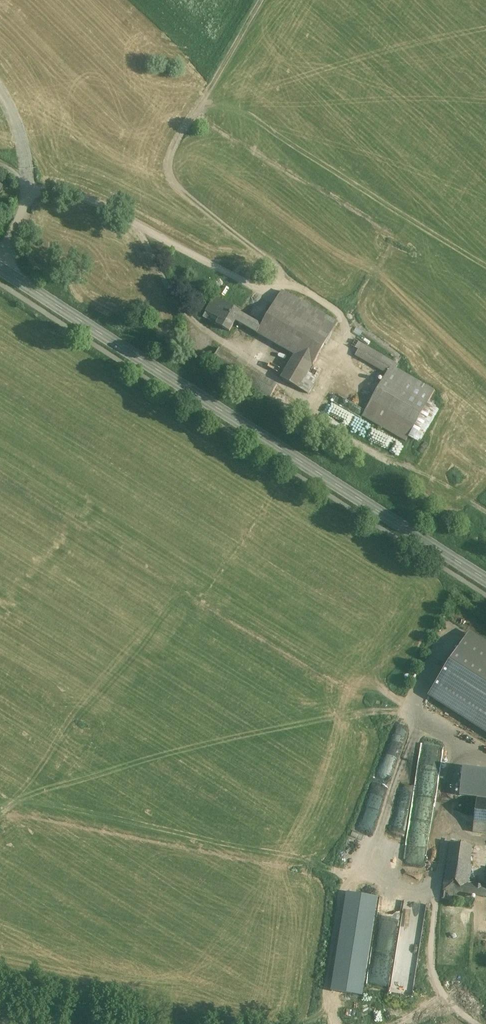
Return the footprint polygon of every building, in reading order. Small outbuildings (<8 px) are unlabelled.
[(338,325),(282,292),(261,327),(257,334),(294,355),(313,366),(312,367),(313,367),(338,325)] [(241,313),(214,298),(206,312),(219,320),(216,325),(229,333),(236,322),(257,334),(261,327),(240,314),(241,313)] [(361,345),(354,341),(351,348),(357,351),(361,345)] [(397,365),(361,345),(357,351),(354,357),(386,375),(391,366),(395,369),(397,365)] [(230,356),(219,350),(210,366),(221,372),(228,359),(230,356)] [(313,366),(294,355),(280,379),(299,390),(304,381),(312,367),(313,366)] [(366,412),(363,418),(407,442),(435,391),(395,369),(391,366),(386,375),(366,412)] [(313,386),(304,381),(299,390),(307,395),(313,386)] [(366,412),(336,396),(332,404),(362,420),(363,418),(366,412)] [(348,428),(362,432),(364,427),(350,422),(348,428)] [(469,634),(430,695),(485,731),(485,645),(469,634)] [(424,866),(433,808),(441,810),(444,789),(417,784),(413,809),(396,806),(395,814),(394,814),(393,821),(403,822),(401,834),(387,832),(384,854),(407,857),(405,868),(423,870),(424,866)] [(477,799),(472,831),(485,833),(485,800),(477,799)] [(473,847),(450,844),(447,862),(471,865),(473,847)] [(471,865),(447,862),(443,891),(463,894),(467,894),(468,884),(471,885),(473,866),(471,866),(471,865)] [(468,884),(467,894),(485,897),(485,887),(471,885),(468,884)] [(330,990),(362,994),(375,895),(343,891),(330,990)] [(463,894),(443,891),(442,899),(462,902),(463,894)] [(377,919),(377,928),(389,927),(389,930),(398,929),(397,918),(377,919)]
